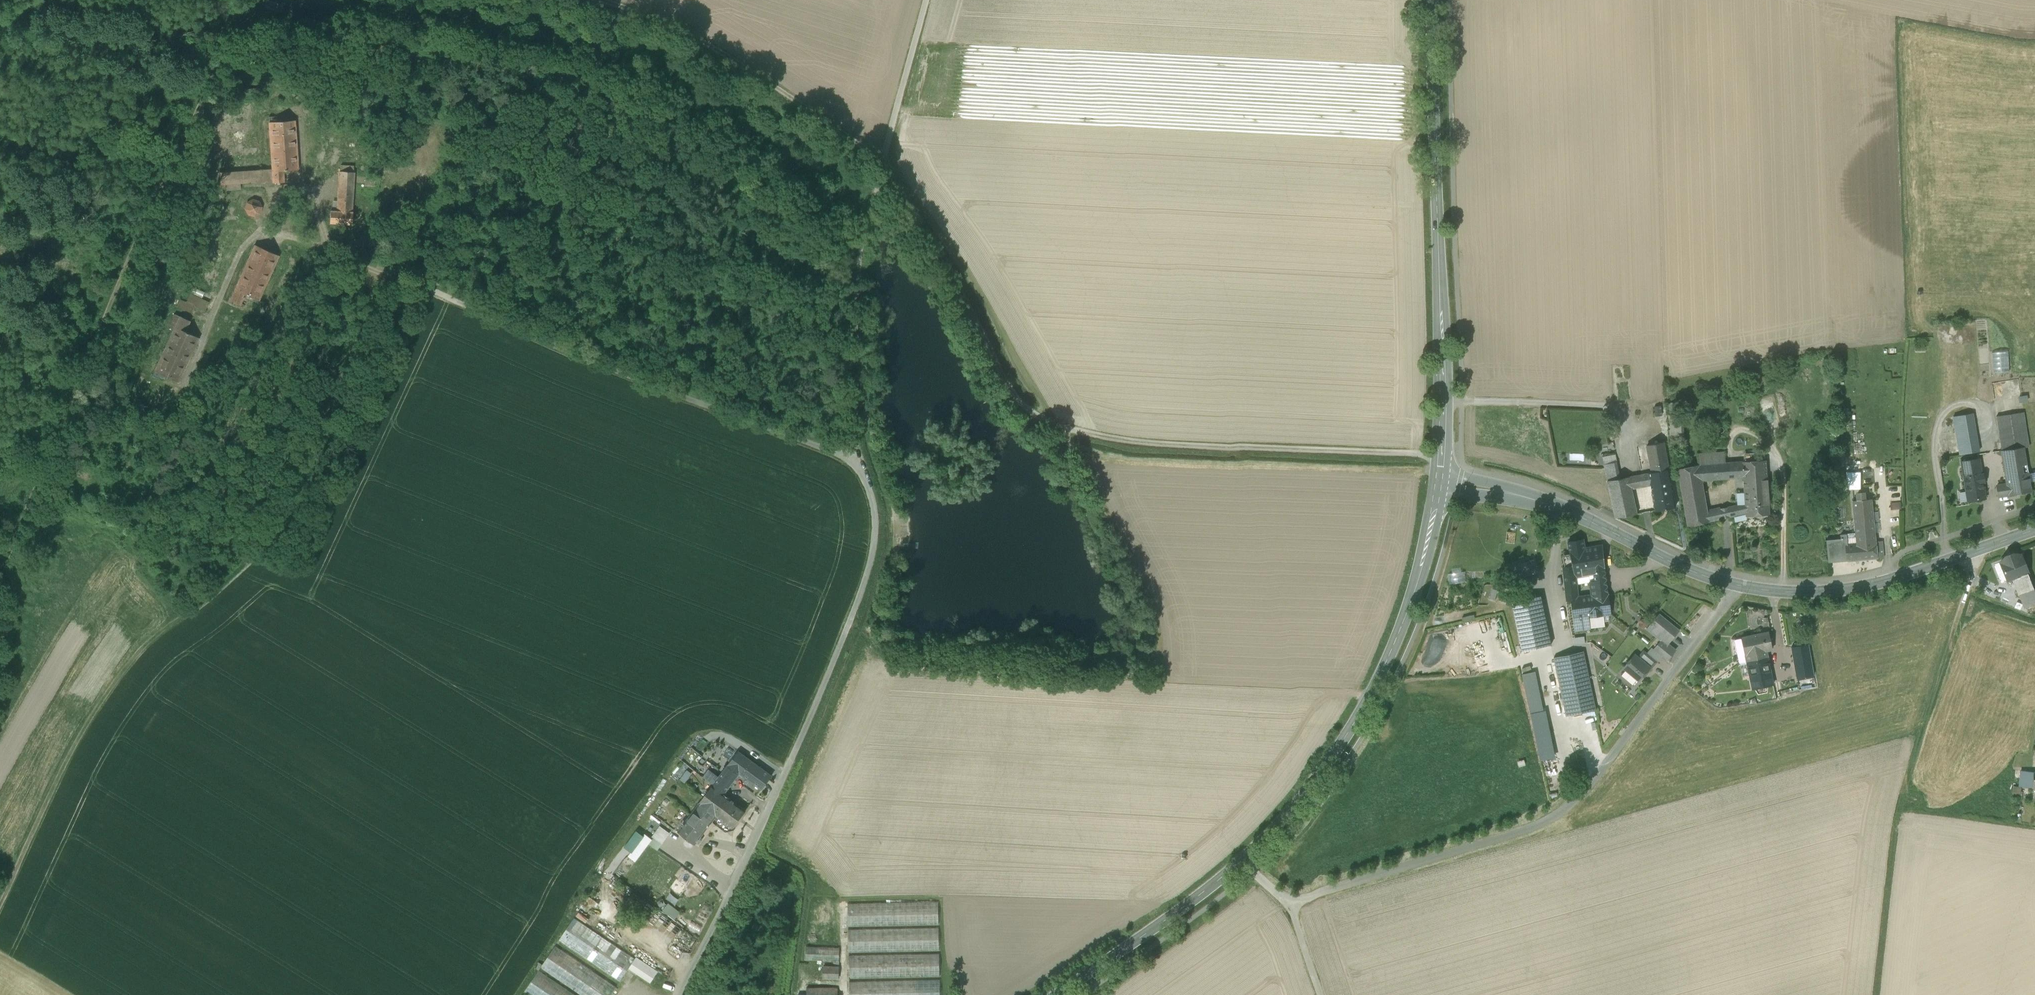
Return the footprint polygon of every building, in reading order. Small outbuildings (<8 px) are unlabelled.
[(294,120),(268,122),(271,168),(271,180),(271,182),(282,181),(281,169),(297,168),(294,120)] [(271,168),(218,171),(219,184),(271,180),(271,168)] [(352,171),(338,171),(336,210),(329,210),(328,222),(351,223),(351,212),(350,212),(352,171)] [(258,201),(252,199),(246,202),(245,208),(248,213),(253,215),(259,212),(260,207),(258,201)] [(277,254),(254,244),(229,300),(239,304),(244,293),(258,299),(277,254)] [(193,305),(180,299),(177,306),(190,311),(193,305)] [(179,315),(174,313),(169,324),(174,326),(179,315)] [(189,320),(179,315),(154,371),(177,381),(198,336),(184,330),(189,320)] [(1992,353),(1993,372),(2008,371),(2007,352),(1992,353)] [(1678,414),(1670,414),(1669,401),(1667,402),(1669,443),(1683,442),(1681,401),(1677,401),(1678,414)] [(1677,401),(1669,401),(1670,414),(1678,414),(1677,401)] [(2022,412),(1995,417),(2001,450),(2023,446),(2023,448),(2029,447),(2022,412)] [(1973,413),(1951,416),(1957,453),(1979,450),(1973,413)] [(1652,472),(1641,474),(1643,485),(1650,484),(1651,490),(1671,486),(1663,442),(1647,445),(1652,472)] [(2004,467),(2026,463),(2023,448),(2023,446),(2001,450),(2004,467)] [(1725,451),(1697,453),(1698,464),(1699,464),(1726,463),(1725,451)] [(1602,457),(1604,464),(1616,461),(1615,455),(1602,457)] [(1963,473),(1980,470),(1978,458),(1962,461),(1963,473)] [(1765,460),(1734,462),(1735,477),(1743,477),(1744,489),(1753,488),(1754,497),(1768,496),(1765,460)] [(1616,461),(1604,464),(1607,481),(1620,478),(1616,461)] [(1726,463),(1727,478),(1735,477),(1734,462),(1726,463)] [(1726,463),(1699,464),(1702,480),(1727,478),(1726,463)] [(2026,463),(2004,467),(2006,476),(2028,472),(2026,463)] [(1698,464),(1677,468),(1687,526),(1709,521),(1707,511),(1702,480),(1699,464),(1698,464)] [(1980,470),(1963,473),(1966,491),(1968,501),(1985,498),(1980,470)] [(1860,489),(1860,472),(1846,472),(1846,489),(1860,489)] [(2028,472),(2006,476),(2008,484),(2009,495),(2031,491),(2030,482),(2028,474),(2028,472)] [(1635,475),(1637,487),(1643,485),(1641,474),(1635,475)] [(1635,475),(1629,476),(1631,488),(1637,487),(1635,475)] [(1620,478),(1607,481),(1615,518),(1636,513),(1631,488),(1629,476),(1620,478)] [(2008,484),(1997,486),(1999,496),(2009,495),(2008,484)] [(1671,486),(1651,490),(1655,510),(1675,507),(1671,486)] [(1768,496),(1754,497),(1753,488),(1744,489),(1745,503),(1746,513),(1746,516),(1769,514),(1768,496)] [(1960,502),(1968,501),(1966,491),(1958,493),(1960,502)] [(1864,500),(1857,500),(1853,501),(1856,533),(1856,534),(1859,534),(1874,532),(1872,513),(1870,499),(1864,500)] [(1745,503),(1727,506),(1729,516),(1746,513),(1745,503)] [(1720,508),(1722,519),(1729,516),(1727,506),(1720,508)] [(1720,508),(1707,511),(1709,521),(1722,519),(1720,508)] [(1847,544),(1846,534),(1840,535),(1840,539),(1826,540),(1828,563),(1847,561),(1847,560),(1883,557),(1882,541),(1875,542),(1874,532),(1859,534),(1859,543),(1847,544)] [(1859,543),(1859,534),(1856,534),(1856,533),(1846,534),(1847,544),(1859,543)] [(1594,581),(1606,579),(1602,545),(1584,548),(1583,540),(1568,542),(1573,566),(1562,567),(1563,576),(1575,574),(1575,577),(1594,574),(1594,581)] [(2020,555),(2001,563),(2008,580),(2012,578),(2027,572),(2020,555)] [(1465,571),(1447,574),(1449,584),(1466,581),(1465,571)] [(2012,578),(2019,596),(2024,594),(2028,604),(2034,601),(2034,591),(2027,572),(2012,578)] [(1575,574),(1563,576),(1566,600),(1578,598),(1578,597),(1575,577),(1575,574)] [(1606,579),(1594,581),(1590,581),(1592,596),(1578,597),(1578,598),(1566,600),(1566,601),(1572,600),(1575,630),(1589,628),(1588,617),(1603,615),(1610,614),(1607,594),(1608,594),(1606,579)] [(1498,590),(1492,588),(1489,599),(1494,600),(1498,590)] [(1540,596),(1511,602),(1522,651),(1551,644),(1540,596)] [(1659,613),(1646,629),(1647,629),(1660,641),(1667,646),(1667,645),(1679,630),(1659,613)] [(1588,617),(1589,628),(1604,626),(1603,615),(1588,617)] [(1643,620),(1642,619),(1639,622),(1640,623),(1639,625),(1643,628),(1649,621),(1645,618),(1643,620)] [(1768,632),(1741,638),(1741,639),(1735,640),(1735,644),(1735,645),(1740,663),(1747,662),(1745,655),(1766,651),(1772,649),(1768,632)] [(1667,646),(1660,641),(1654,649),(1662,656),(1667,660),(1675,652),(1667,645),(1667,646)] [(1808,645),(1791,648),(1796,678),(1813,675),(1808,645)] [(1662,656),(1654,649),(1652,648),(1647,654),(1657,662),(1662,656)] [(1583,651),(1554,657),(1566,716),(1595,710),(1583,651)] [(1766,651),(1745,655),(1747,662),(1767,658),(1767,657),(1766,651)] [(1645,652),(1640,659),(1650,667),(1649,668),(1651,669),(1657,662),(1647,654),(1645,652)] [(1638,657),(1634,655),(1623,668),(1626,670),(1637,679),(1639,680),(1649,668),(1650,667),(1640,659),(1638,657)] [(1767,658),(1747,662),(1750,676),(1753,688),(1772,684),(1767,658)] [(1742,678),(1750,676),(1747,662),(1740,663),(1742,678)] [(1632,685),(1637,679),(1626,670),(1621,675),(1632,685)] [(1535,671),(1522,674),(1530,713),(1544,710),(1535,671)] [(1544,710),(1530,713),(1540,761),(1555,757),(1546,710),(1544,710)] [(772,775),(739,750),(728,764),(740,773),(762,789),(772,775)] [(693,772),(688,767),(690,764),(684,759),(674,771),(686,781),(693,772)] [(740,773),(728,764),(724,770),(736,779),(740,773)] [(704,776),(713,783),(719,776),(710,769),(704,776)] [(719,776),(731,785),(736,779),(724,770),(719,776)] [(2033,772),(2016,770),(2015,779),(2021,779),(2020,786),(2032,788),(2033,772)] [(713,783),(696,806),(713,820),(717,815),(730,798),(724,793),(731,785),(719,776),(713,783)] [(746,810),(730,798),(717,815),(733,827),(746,810)] [(713,820),(696,806),(678,830),(695,843),(713,820)] [(661,825),(652,838),(653,838),(649,843),(658,849),(670,832),(661,825)] [(645,833),(629,854),(637,860),(649,843),(653,838),(652,838),(645,833)] [(939,899),(849,901),(849,925),(939,923),(939,899)] [(675,918),(681,911),(669,902),(664,909),(675,918)] [(636,958),(575,917),(559,940),(621,982),(631,968),(637,959),(636,958)] [(939,926),(849,928),(850,951),(940,949),(939,926)] [(839,945),(807,944),(806,957),(839,959),(839,945)] [(557,945),(541,967),(582,994),(612,994),(618,986),(557,945)] [(940,952),(850,954),(850,977),(940,976),(940,952)] [(659,971),(638,956),(636,958),(637,959),(631,968),(652,982),(659,971)] [(841,964),(825,963),(824,976),(840,977),(841,964)] [(540,969),(525,991),(531,994),(578,994),(540,969)] [(850,980),(850,994),(941,994),(940,978),(850,980)]
